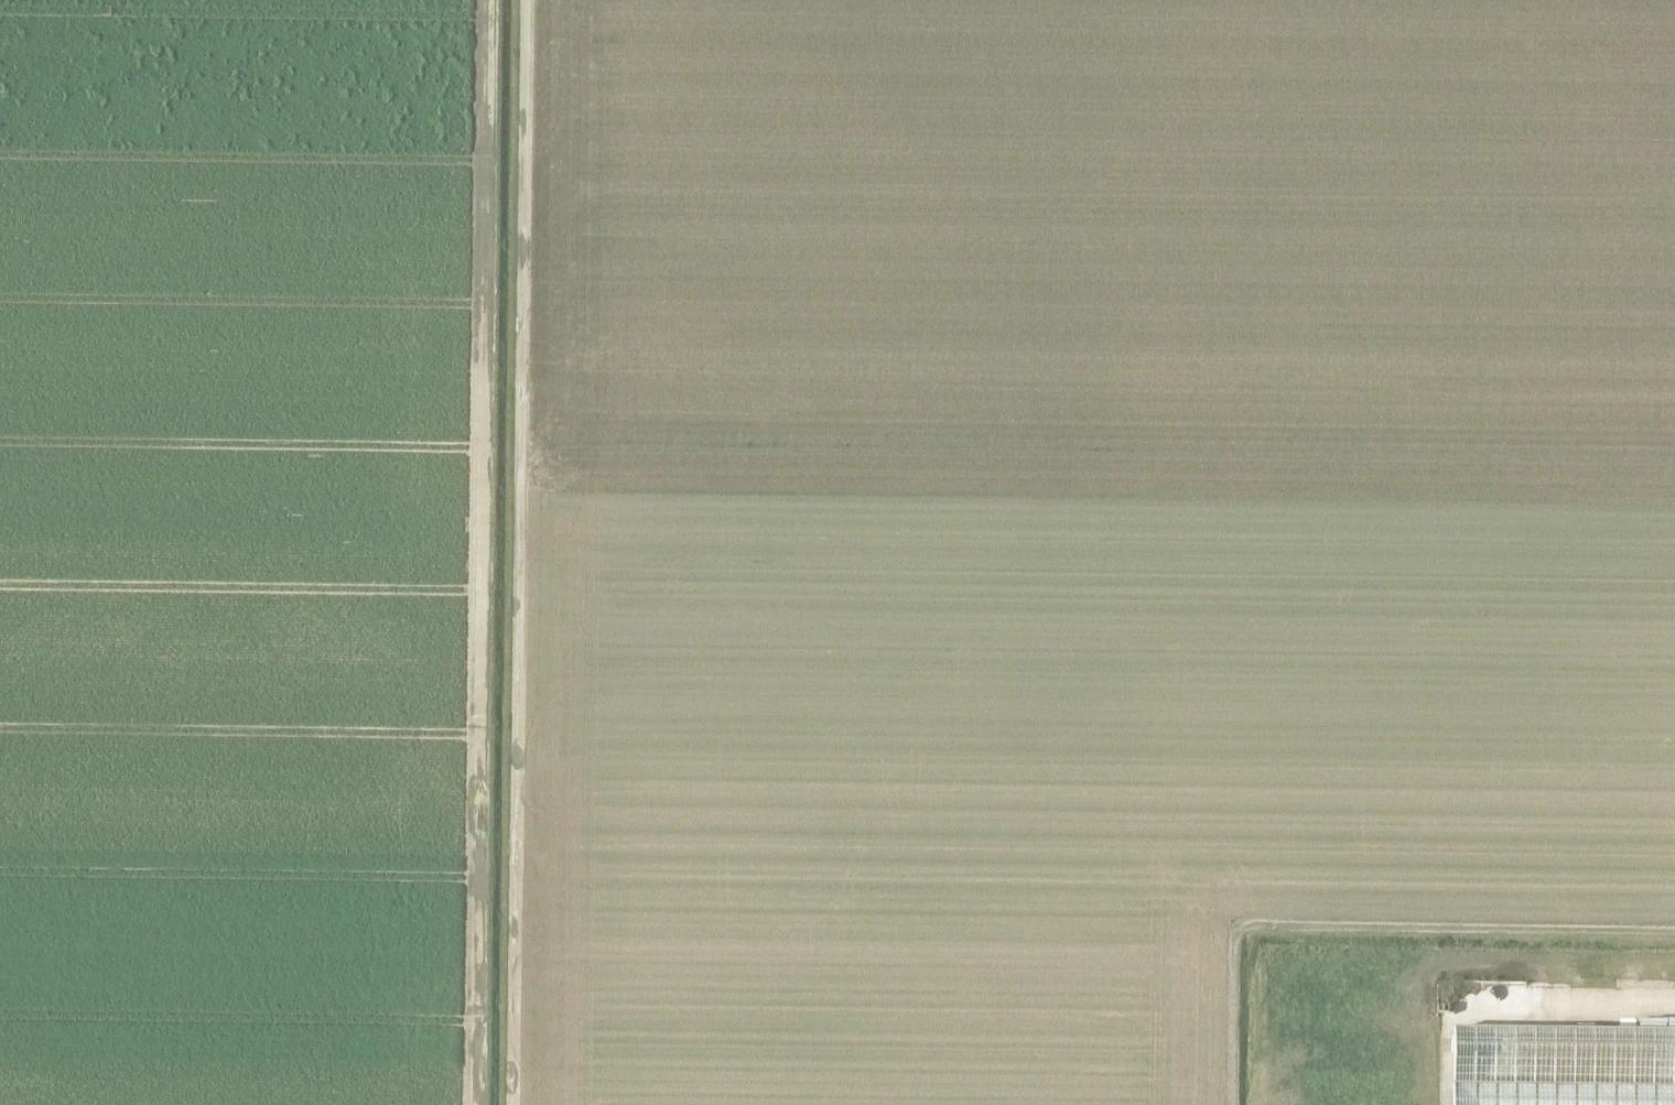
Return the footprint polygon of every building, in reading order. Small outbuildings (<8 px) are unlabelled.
[(1455,1031),(1454,1104),(1674,1104),(1674,1033),(1455,1031)]
